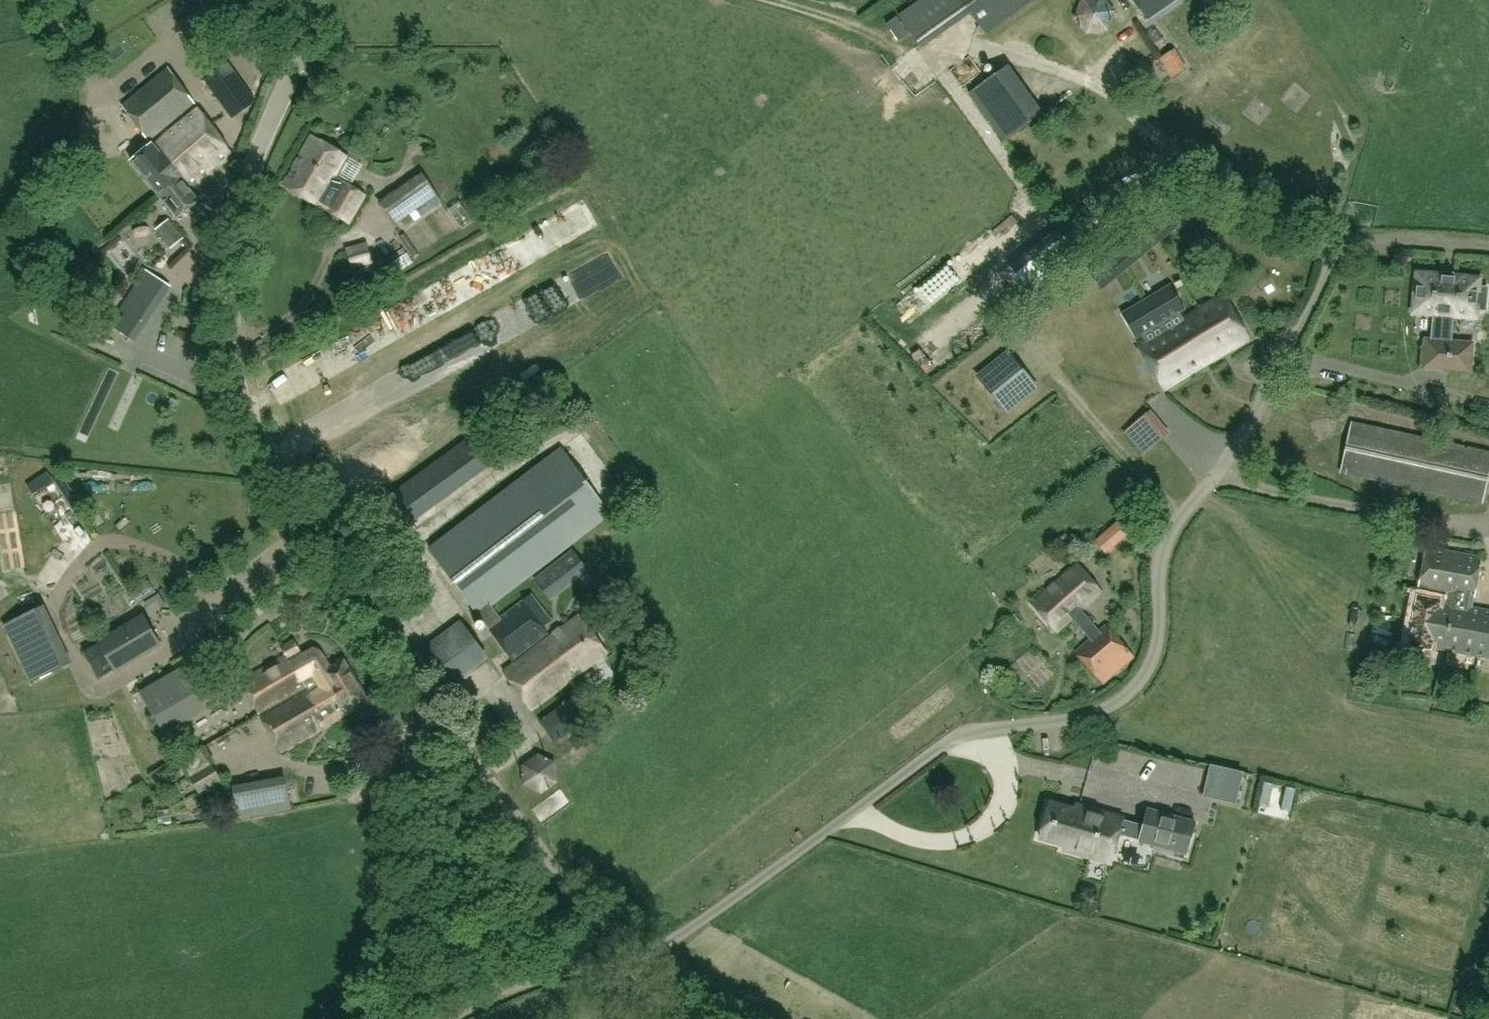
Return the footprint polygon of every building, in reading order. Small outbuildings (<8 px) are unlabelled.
[(209,0),(181,0),(188,12),(209,0)] [(1032,0),(962,0),(985,33),(1032,0)] [(1073,18),(1085,35),(1106,32),(1113,12),(1105,0),(1079,0),(1073,18)] [(1174,0),(1134,0),(1147,19),(1174,0)] [(243,48),(274,36),(268,21),(212,41),(217,54),(240,42),(243,48)] [(1172,54),(1160,61),(1173,81),(1184,74),(1172,54)] [(256,102),(228,62),(205,79),(232,118),(256,102)] [(148,141),(194,102),(168,67),(122,105),(148,141)] [(969,94),(998,147),(1041,123),(1013,71),(969,94)] [(152,143),(131,160),(160,196),(180,179),(166,161),(211,125),(198,108),(165,135),(154,145),(152,143)] [(180,179),(160,196),(177,218),(190,208),(195,215),(204,208),(198,201),(199,200),(188,187),(199,178),(231,152),(211,125),(166,161),(180,179)] [(337,177),(348,158),(312,136),(283,184),(348,223),(365,195),(337,177)] [(395,224),(437,195),(422,173),(381,202),(395,224)] [(568,244),(590,236),(579,206),(557,214),(568,244)] [(183,237),(167,219),(155,229),(171,247),(183,237)] [(1148,223),(1138,231),(1151,247),(1161,239),(1148,223)] [(511,274),(560,255),(551,232),(502,251),(511,274)] [(405,233),(399,237),(413,257),(419,253),(405,233)] [(1124,243),(1114,251),(1127,267),(1137,259),(1124,243)] [(348,251),(350,272),(371,270),(369,250),(348,251)] [(612,265),(422,356),(433,379),(623,288),(612,265)] [(134,339),(169,285),(146,270),(111,324),(134,339)] [(1417,274),(1413,310),(1434,312),(1431,340),(1426,339),(1423,367),(1470,371),(1472,344),(1450,341),(1453,313),(1473,315),(1474,308),(1484,309),(1486,287),(1476,286),(1477,279),(1417,274)] [(1123,313),(1121,314),(1136,338),(1141,335),(1144,341),(1138,344),(1164,389),(1249,338),(1223,294),(1183,317),(1180,312),(1184,309),(1170,285),(1169,285),(1146,299),(1145,300),(1123,313)] [(1008,353),(978,378),(1005,410),(1036,386),(1008,353)] [(1166,434),(1148,413),(1124,434),(1142,455),(1166,434)] [(1488,475),(1488,453),(1351,423),(1341,472),(1483,502),(1488,475)] [(384,499),(379,503),(398,530),(403,527),(501,455),(483,430),(384,499)] [(547,633),(542,626),(550,620),(540,606),(532,612),(523,600),(500,618),(490,605),(630,499),(581,433),(519,480),(429,548),(512,659),(547,633)] [(53,479),(49,474),(47,470),(27,484),(33,493),(36,491),(53,479)] [(1109,529),(1105,532),(1115,544),(1136,527),(1126,515),(1109,529)] [(1456,652),(1464,606),(1456,605),(1457,596),(1474,599),(1481,557),(1426,547),(1418,588),(1446,594),(1445,603),(1439,602),(1440,599),(1417,595),(1407,645),(1408,645),(1405,658),(1428,662),(1431,647),(1456,652)] [(572,549),(533,579),(544,593),(583,563),(572,549)] [(1077,563),(1032,603),(1057,631),(1072,618),(1090,639),(1099,631),(1081,610),(1102,592),(1077,563)] [(159,593),(144,603),(148,608),(157,602),(161,608),(166,604),(159,593)] [(1464,606),(1456,652),(1488,658),(1488,611),(1464,606)] [(41,609),(8,625),(33,678),(67,662),(41,609)] [(288,630),(304,626),(300,610),(283,615),(288,630)] [(531,709),(607,652),(579,615),(503,671),(531,709)] [(101,644),(86,652),(93,663),(99,675),(114,666),(115,669),(159,643),(143,616),(99,641),(101,644)] [(66,626),(71,636),(88,627),(82,617),(66,626)] [(484,653),(462,621),(423,647),(445,679),(484,653)] [(1134,656),(1106,625),(1099,631),(1090,639),(1075,652),(1102,684),(1134,656)] [(369,702),(343,658),(342,658),(343,660),(330,667),(323,655),(307,664),(293,641),(283,647),(287,655),(241,682),(281,752),(347,713),(347,714),(369,702)] [(216,697),(195,662),(142,693),(162,728),(216,697)] [(556,742),(584,721),(569,700),(541,722),(556,742)] [(537,753),(520,766),(522,787),(542,794),(558,782),(556,760),(537,753)] [(1210,764),(1202,797),(1236,804),(1243,771),(1210,764)] [(212,766),(191,778),(200,792),(220,780),(212,766)] [(285,778),(233,786),(237,817),(290,809),(285,778)] [(1124,815),(1119,813),(1075,801),(1074,806),(1050,799),(1037,839),(1062,848),(1061,852),(1111,865),(1119,834),(1138,839),(1138,842),(1187,856),(1196,821),(1147,807),(1142,825),(1123,819),(1124,815)] [(589,862),(584,856),(577,861),(581,867),(589,862)]
